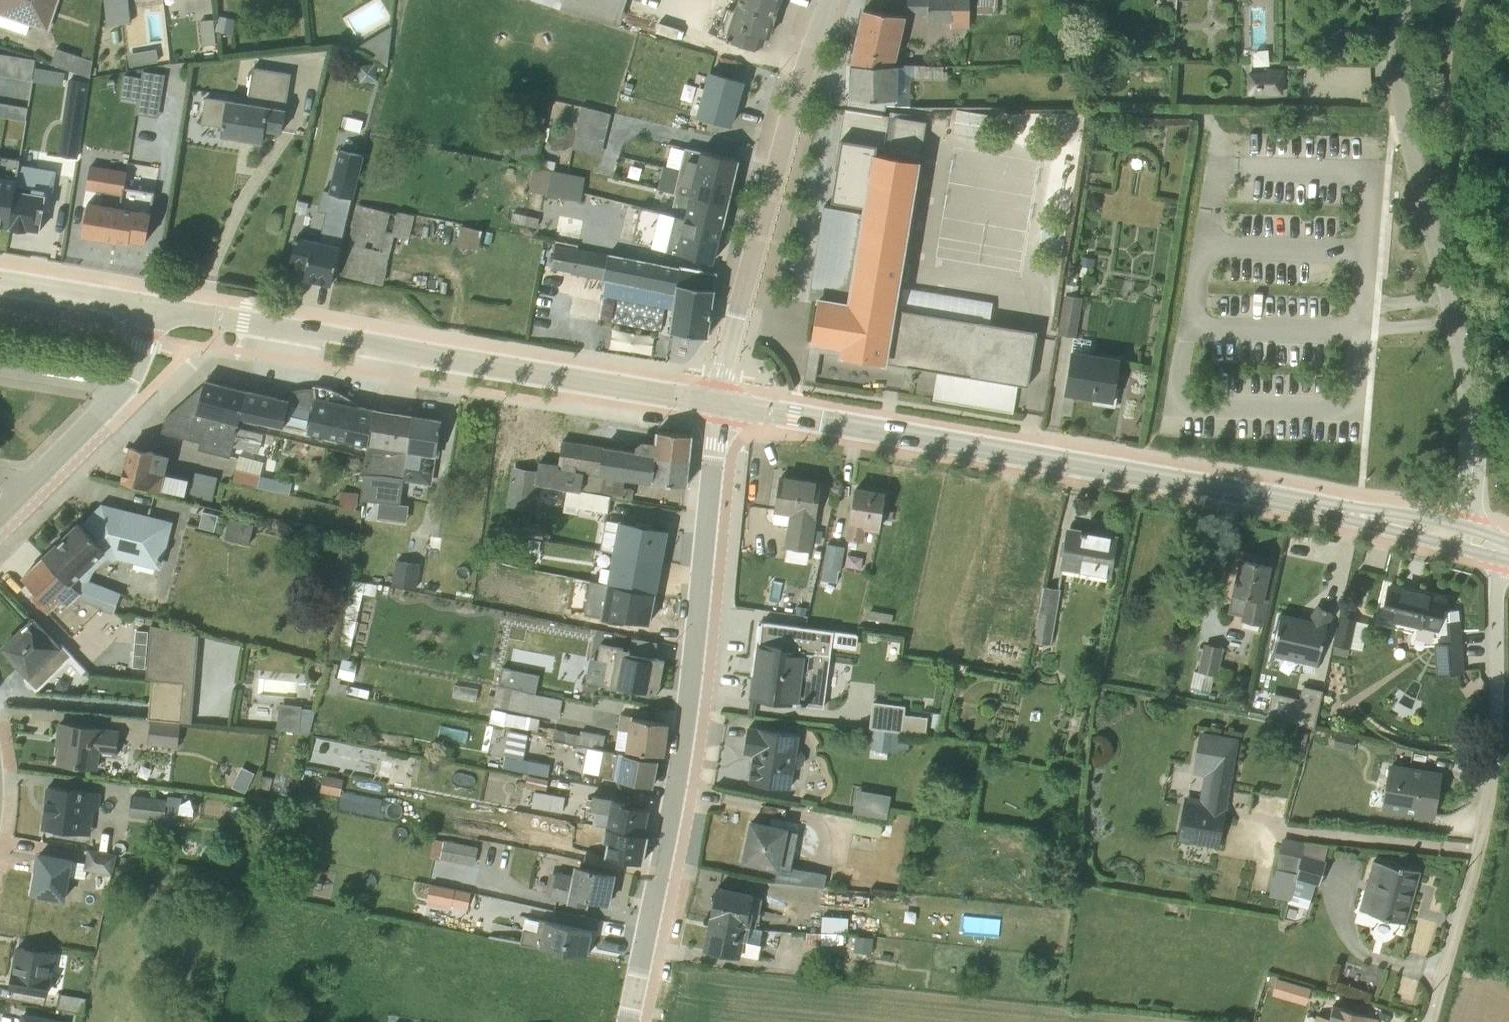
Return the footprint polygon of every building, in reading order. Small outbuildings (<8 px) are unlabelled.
[(26,33),(29,23),(47,29),(56,0),(0,0),(0,25),(26,33)] [(105,25),(129,23),(127,0),(104,0),(105,25)] [(553,6),(559,9),(560,7),(618,26),(626,0),(535,0),(553,6)] [(754,49),(762,46),(763,45),(765,36),(769,37),(781,0),(735,0),(733,9),(725,7),(724,8),(716,34),(754,49)] [(907,3),(917,13),(927,14),(927,21),(950,22),(951,28),(968,28),(968,0),(907,0),(907,3)] [(977,12),(996,13),(996,0),(977,0),(977,12)] [(861,9),(851,64),(895,64),(905,16),(861,9)] [(217,15),(214,30),(231,33),(234,19),(217,15)] [(213,19),(199,20),(201,44),(215,43),(213,19)] [(56,48),(50,63),(85,75),(90,60),(56,48)] [(155,49),(127,53),(129,66),(158,62),(155,49)] [(374,64),(357,66),(359,83),(376,81),(374,64)] [(846,110),(884,115),(885,104),(894,105),(909,105),(910,76),(913,76),(914,64),(851,64),(849,98),(847,98),(846,110)] [(914,79),(946,80),(946,70),(942,70),(942,65),(914,64),(914,79)] [(246,102),(285,108),(290,73),(252,67),(246,102)] [(140,76),(136,100),(134,114),(158,117),(164,73),(141,70),(140,76)] [(1284,70),(1244,71),(1245,99),(1284,98),(1284,70)] [(685,113),(731,125),(736,107),(744,81),(738,79),(707,71),(703,88),(692,85),(685,112),(685,113)] [(136,100),(140,76),(123,74),(122,74),(119,98),(136,100)] [(86,82),(68,79),(57,154),(75,157),(76,154),(86,82)] [(285,108),(246,102),(226,98),(226,100),(204,96),(200,123),(222,126),(220,136),(261,143),(264,129),(281,132),(285,108)] [(509,106),(499,159),(511,162),(512,157),(534,161),(545,101),(536,99),(534,110),(509,106)] [(572,148),(601,154),(609,113),(580,107),(572,148)] [(956,109),(952,132),(988,137),(992,114),(956,109)] [(813,380),(818,352),(936,370),(932,399),(1012,413),(1017,384),(1027,385),(1036,331),(892,306),(917,152),(922,122),(845,110),(835,165),(870,173),(865,213),(823,205),(808,297),(817,299),(804,378),(813,380)] [(684,147),(679,169),(732,181),(736,159),(684,147)] [(352,197),(362,154),(337,148),(317,239),(311,238),(297,237),(294,238),(288,263),(305,268),(303,277),(330,283),(350,197),(352,197)] [(8,227),(18,164),(19,160),(0,157),(0,225),(8,227)] [(18,164),(8,227),(25,229),(25,230),(37,232),(41,209),(49,210),(55,170),(18,164)] [(113,239),(122,184),(124,171),(90,165),(85,191),(103,194),(101,203),(87,201),(81,234),(113,239)] [(583,177),(532,167),(528,190),(579,199),(583,177)] [(675,193),(726,204),(732,181),(679,169),(674,192),(675,193)] [(122,184),(113,239),(128,242),(129,238),(145,241),(150,212),(154,190),(126,185),(122,184)] [(675,193),(671,214),(721,226),(726,204),(675,193)] [(356,204),(339,274),(382,284),(393,236),(408,239),(414,215),(396,210),(395,212),(356,204)] [(714,260),(721,226),(639,207),(631,242),(714,260)] [(1065,225),(1042,221),(1037,252),(1061,256),(1065,225)] [(460,243),(480,245),(481,225),(461,223),(460,243)] [(672,311),(669,335),(706,339),(714,273),(554,243),(550,268),(569,271),(569,273),(602,281),(602,283),(604,283),(602,297),(672,311)] [(1075,336),(1081,297),(1063,294),(1057,333),(1072,336),(1064,391),(1092,396),(1092,403),(1114,407),(1116,387),(1119,357),(1089,352),(1090,338),(1075,336)] [(258,451),(262,434),(262,433),(237,427),(246,390),(229,386),(218,383),(215,387),(203,384),(164,417),(159,431),(160,432),(199,441),(198,448),(199,449),(228,456),(229,456),(232,447),(231,446),(257,452),(258,451)] [(363,444),(367,445),(372,407),(355,404),(348,398),(339,391),(314,385),(313,387),(298,388),(286,391),(280,396),(246,390),(239,417),(240,417),(243,418),(243,421),(257,424),(258,421),(286,426),(348,441),(348,443),(362,446),(363,444)] [(399,505),(402,481),(411,415),(396,413),(395,410),(378,407),(377,408),(372,407),(359,499),(399,505)] [(402,481),(430,485),(439,437),(436,436),(439,420),(411,415),(402,481)] [(654,455),(688,461),(690,434),(657,430),(654,455)] [(652,483),(653,482),(654,455),(655,441),(641,440),(634,445),(634,449),(561,439),(557,463),(538,461),(536,470),(536,483),(579,491),(583,473),(624,479),(652,483)] [(128,445),(120,480),(183,495),(187,478),(164,473),(168,454),(128,445)] [(238,455),(231,481),(256,486),(263,462),(238,455)] [(653,482),(685,486),(685,485),(688,461),(654,455),(653,482)] [(536,470),(511,466),(505,505),(531,509),(536,483),(536,470)] [(194,471),(189,495),(211,500),(217,476),(194,471)] [(624,479),(583,473),(579,491),(631,499),(632,489),(623,487),(624,479)] [(812,529),(819,483),(780,477),(773,521),(788,525),(782,561),(806,565),(809,549),(810,549),(812,541),(820,542),(822,531),(822,530),(812,529)] [(546,485),(545,490),(564,493),(562,512),(575,514),(577,507),(606,511),(609,496),(546,485)] [(849,539),(848,546),(855,547),(857,540),(862,541),(864,530),(878,532),(884,493),(855,488),(847,538),(849,539)] [(42,554),(99,608),(112,613),(120,592),(89,579),(92,570),(107,556),(112,561),(115,558),(160,569),(172,521),(171,520),(101,502),(100,504),(80,522),(77,520),(42,553),(42,554)] [(218,514),(202,510),(198,526),(214,530),(218,514)] [(252,524),(228,518),(223,538),(247,544),(252,524)] [(661,560),(667,530),(618,520),(617,522),(605,519),(599,549),(611,551),(661,560)] [(544,524),(530,522),(528,537),(541,539),(544,524)] [(1110,577),(1117,534),(1108,533),(1108,534),(1080,530),(1080,528),(1066,525),(1058,568),(1110,577)] [(823,567),(822,579),(835,581),(837,569),(839,569),(843,546),(826,543),(822,567),(823,567)] [(600,567),(597,582),(655,593),(661,560),(611,551),(608,568),(600,567)] [(99,608),(42,554),(20,576),(35,590),(31,594),(71,635),(99,608)] [(1269,565),(1240,559),(1227,612),(1241,615),(1241,619),(1262,624),(1268,597),(1262,596),(1269,565)] [(418,565),(394,561),(391,584),(415,588),(418,565)] [(348,656),(365,582),(349,579),(333,653),(348,656)] [(625,620),(649,624),(655,593),(597,582),(589,580),(583,615),(624,623),(625,620)] [(1042,585),(1032,641),(1050,643),(1059,588),(1042,585)] [(1435,674),(1461,672),(1457,609),(1442,605),(1443,599),(1443,598),(1389,585),(1388,586),(1381,616),(1440,631),(1441,642),(1433,642),(1435,674)] [(1281,611),(1271,655),(1315,664),(1324,624),(1327,625),(1333,615),(1314,605),(1308,617),(1281,611)] [(869,610),(867,620),(891,624),(892,615),(869,610)] [(1367,623),(1339,615),(1330,653),(1346,657),(1348,647),(1361,650),(1367,623)] [(36,689),(71,654),(60,643),(57,645),(31,618),(2,646),(29,674),(25,678),(36,689)] [(754,698),(754,700),(822,709),(830,646),(854,650),(856,634),(761,621),(760,624),(758,624),(753,658),(757,659),(755,674),(754,673),(751,698),(754,698)] [(145,677),(193,681),(196,634),(150,625),(145,677)] [(146,631),(134,630),(132,667),(144,667),(146,631)] [(629,648),(599,642),(596,661),(607,663),(605,676),(602,675),(600,686),(648,695),(650,687),(658,688),(663,660),(628,654),(629,648)] [(1202,646),(1198,645),(1195,657),(1199,658),(1196,670),(1216,674),(1222,647),(1203,643),(1202,646)] [(356,663),(341,659),(338,677),(352,680),(356,663)] [(327,663),(319,692),(344,696),(345,694),(367,699),(368,691),(347,686),(349,680),(333,677),(336,664),(327,663)] [(534,693),(538,675),(501,667),(497,686),(534,693)] [(151,678),(147,718),(190,722),(193,681),(151,678)] [(1292,693),(1287,714),(1315,720),(1323,688),(1304,683),(1301,696),(1292,693)] [(454,686),(452,697),(475,701),(477,691),(454,686)] [(484,705),(558,719),(561,700),(496,686),(494,697),(485,695),(484,705)] [(872,701),(868,728),(900,731),(903,705),(872,701)] [(301,705),(278,703),(276,730),(308,733),(314,710),(301,708),(301,705)] [(528,729),(537,731),(539,719),(491,710),(488,724),(504,727),(504,726),(527,731),(528,729)] [(902,714),(900,731),(924,734),(926,717),(902,714)] [(619,715),(615,749),(662,754),(666,723),(619,715)] [(177,746),(179,722),(149,720),(147,743),(176,747),(177,746)] [(56,764),(97,769),(99,754),(115,756),(118,729),(57,721),(54,745),(57,745),(56,764)] [(747,781),(789,789),(793,766),(797,767),(802,764),(804,755),(800,750),(796,749),(798,733),(747,725),(742,752),(752,754),(747,781)] [(551,739),(551,741),(586,748),(586,747),(601,750),(604,735),(580,730),(579,735),(542,727),(540,736),(551,739)] [(873,730),(871,748),(896,751),(898,732),(873,730)] [(1182,794),(1174,839),(1218,847),(1238,737),(1198,730),(1190,773),(1202,775),(1198,796),(1182,794)] [(1292,745),(1303,748),(1307,732),(1296,730),(1292,745)] [(547,776),(549,764),(522,758),(527,734),(507,731),(502,756),(503,756),(501,767),(547,776)] [(1351,749),(1354,737),(1335,732),(1332,745),(1351,749)] [(601,750),(586,747),(586,748),(582,771),(651,786),(656,760),(601,750)] [(1387,762),(1380,808),(1433,818),(1441,770),(1388,761),(1387,762)] [(253,773),(240,767),(231,786),(244,793),(253,773)] [(325,773),(322,789),(341,792),(344,776),(325,773)] [(547,779),(527,775),(525,785),(545,789),(547,779)] [(857,786),(855,810),(889,814),(891,789),(857,786)] [(45,787),(41,827),(89,833),(92,809),(98,810),(100,793),(45,787)] [(533,791),(531,806),(561,811),(564,796),(533,791)] [(590,799),(586,798),(585,803),(589,804),(589,808),(594,809),(592,823),(642,834),(647,809),(629,805),(630,801),(592,793),(590,799)] [(165,799),(131,795),(129,816),(162,820),(165,799)] [(854,820),(852,831),(888,838),(890,824),(881,822),(880,824),(854,820)] [(642,834),(592,823),(584,822),(581,839),(601,842),(602,840),(606,841),(604,855),(641,862),(646,835),(642,834)] [(774,879),(823,886),(825,874),(790,867),(798,833),(751,822),(742,861),(776,869),(774,879)] [(476,862),(479,842),(434,837),(432,856),(476,862)] [(1295,872),(1304,842),(1281,837),(1274,868),(1295,872)] [(1324,859),(1326,844),(1304,842),(1295,872),(1287,900),(1286,903),(1307,909),(1314,883),(1317,884),(1325,860),(1324,859)] [(111,874),(115,854),(87,848),(84,862),(72,860),(72,857),(37,851),(30,894),(64,900),(69,876),(84,878),(86,869),(111,874)] [(1404,922),(1419,870),(1399,864),(1398,867),(1372,859),(1358,909),(1404,922)] [(588,899),(607,902),(612,875),(573,866),(571,874),(555,870),(554,872),(548,871),(543,894),(566,899),(566,902),(587,905),(588,899)] [(1287,900),(1295,872),(1274,868),(1268,895),(1287,900)] [(760,897),(717,888),(710,917),(755,927),(760,897)] [(847,917),(821,916),(820,930),(846,933),(847,917)] [(710,917),(704,947),(704,948),(739,955),(740,953),(755,956),(762,929),(755,927),(710,917)] [(522,929),(520,942),(586,955),(591,930),(539,919),(536,932),(522,929)] [(805,932),(805,944),(832,945),(832,944),(842,944),(842,933),(805,932)] [(870,954),(873,937),(854,935),(852,952),(870,954)] [(15,945),(8,989),(46,996),(54,952),(23,947),(15,945)] [(1277,975),(1274,992),(1308,1000),(1312,982),(1277,975)] [(58,993),(56,1008),(82,1012),(85,998),(58,993)] [(1314,1021),(1374,1021),(1375,1018),(1332,1006),(1329,1018),(1316,1013),(1314,1021)] [(66,1021),(21,1012),(19,1021),(66,1021)]
